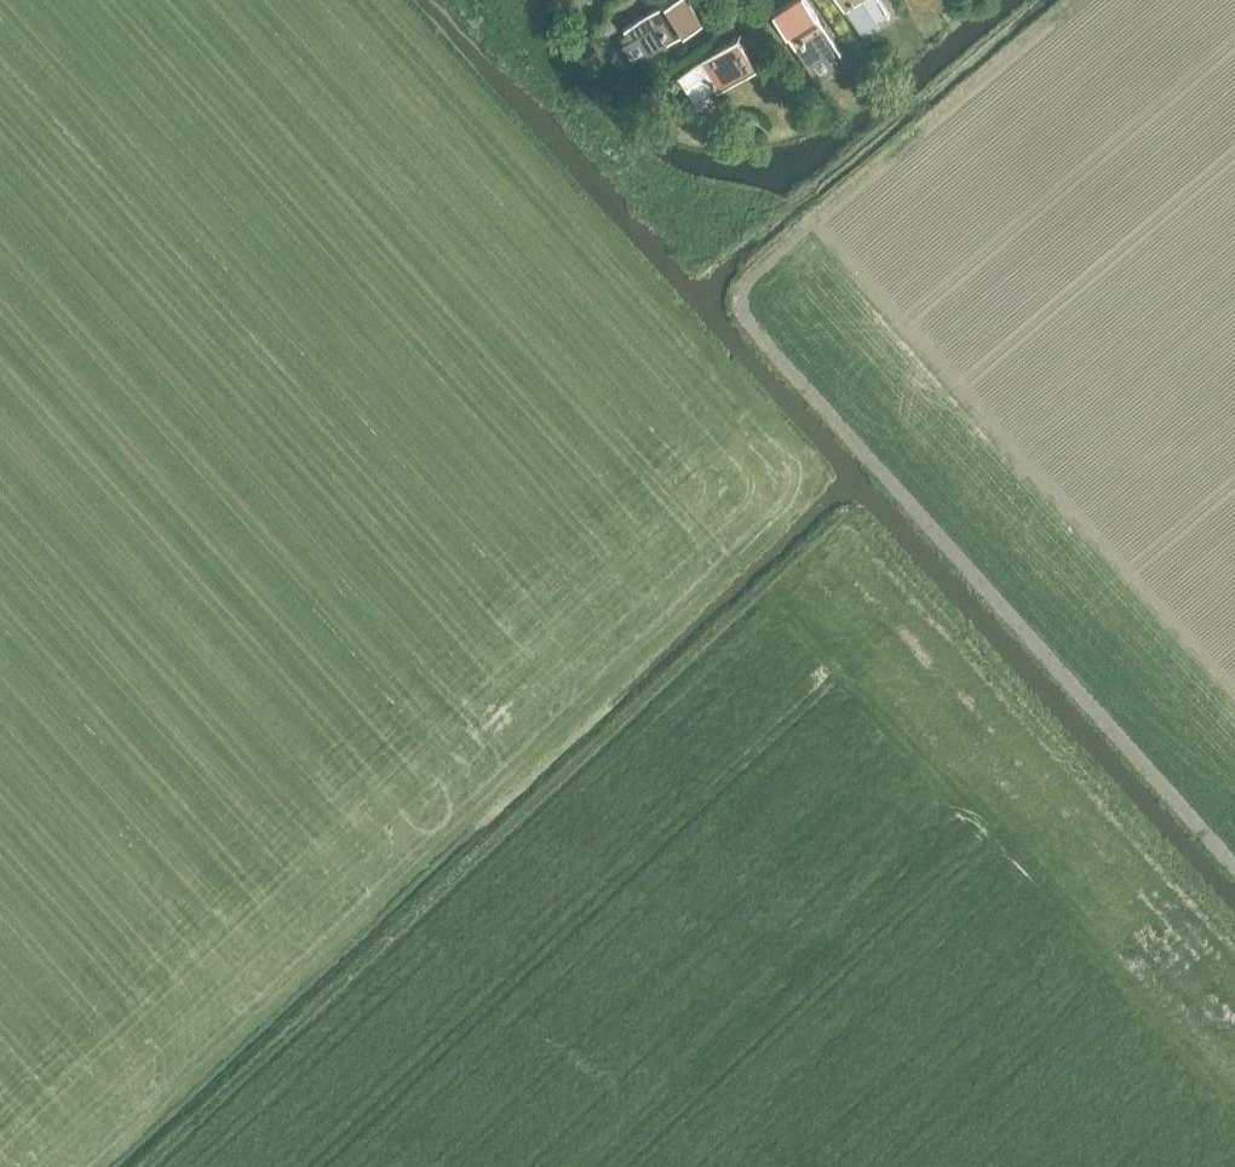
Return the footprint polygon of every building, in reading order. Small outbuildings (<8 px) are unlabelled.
[(612,7),(619,19),(633,10),(627,0),(624,0),(612,7)] [(622,27),(630,39),(635,36),(646,54),(666,42),(701,20),(688,0),(665,0),(622,27)] [(771,12),(794,46),(805,63),(823,52),(828,59),(840,51),(806,0),(789,0),(771,12)] [(843,9),(856,0),(837,0),(843,9)] [(889,13),(880,0),(863,0),(877,21),(889,13)] [(704,73),(716,91),(754,66),(735,36),(676,74),(684,86),(704,73)]
